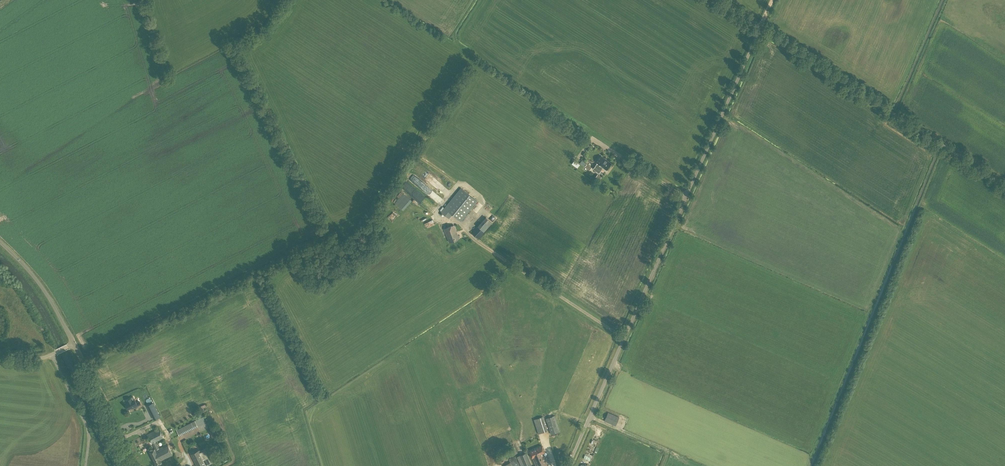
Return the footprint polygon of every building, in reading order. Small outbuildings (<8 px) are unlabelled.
[(601,166),(606,159),(601,155),(596,162),(597,163),(601,166)] [(601,166),(603,167),(606,170),(611,163),(606,159),(601,166)] [(582,160),(580,163),(590,170),(592,167),(591,166),(582,160)] [(603,167),(601,166),(597,163),(593,168),(599,173),(602,168),(603,167)] [(461,221),(471,208),(477,201),(461,188),(455,194),(441,212),(449,218),(452,214),(461,221)] [(403,210),(411,200),(402,192),(394,201),(403,210)] [(478,238),(490,226),(492,223),(486,217),(483,220),(471,233),(478,238)] [(449,242),(459,238),(456,232),(454,225),(444,228),(447,235),(447,236),(447,235),(449,242)] [(128,402),(125,403),(128,409),(133,406),(134,407),(141,404),(139,401),(136,402),(134,398),(133,397),(127,400),(128,402)] [(155,405),(148,408),(151,414),(157,410),(155,405)] [(615,425),(619,417),(608,412),(604,420),(615,425)] [(538,434),(547,431),(542,416),(534,419),(538,434)] [(551,434),(559,431),(555,416),(546,418),(551,434)] [(176,430),(179,435),(198,426),(195,420),(176,430)] [(214,427),(208,430),(212,437),(218,434),(214,427)] [(159,448),(156,441),(164,437),(159,428),(147,434),(151,443),(152,443),(155,448),(149,451),(156,464),(161,462),(161,460),(173,454),(167,444),(159,448)] [(513,445),(510,446),(507,447),(510,455),(516,452),(513,445)] [(548,465),(543,453),(545,452),(542,445),(529,451),(532,457),(536,465),(547,465),(548,465)] [(207,456),(208,456),(204,449),(199,452),(198,450),(199,450),(199,449),(194,452),(191,454),(192,453),(194,458),(196,462),(207,456)] [(526,452),(520,455),(517,456),(521,465),(532,465),(526,452)] [(510,462),(503,465),(520,465),(515,455),(509,458),(510,462)] [(208,456),(207,456),(196,462),(198,465),(206,465),(211,462),(208,456)]
